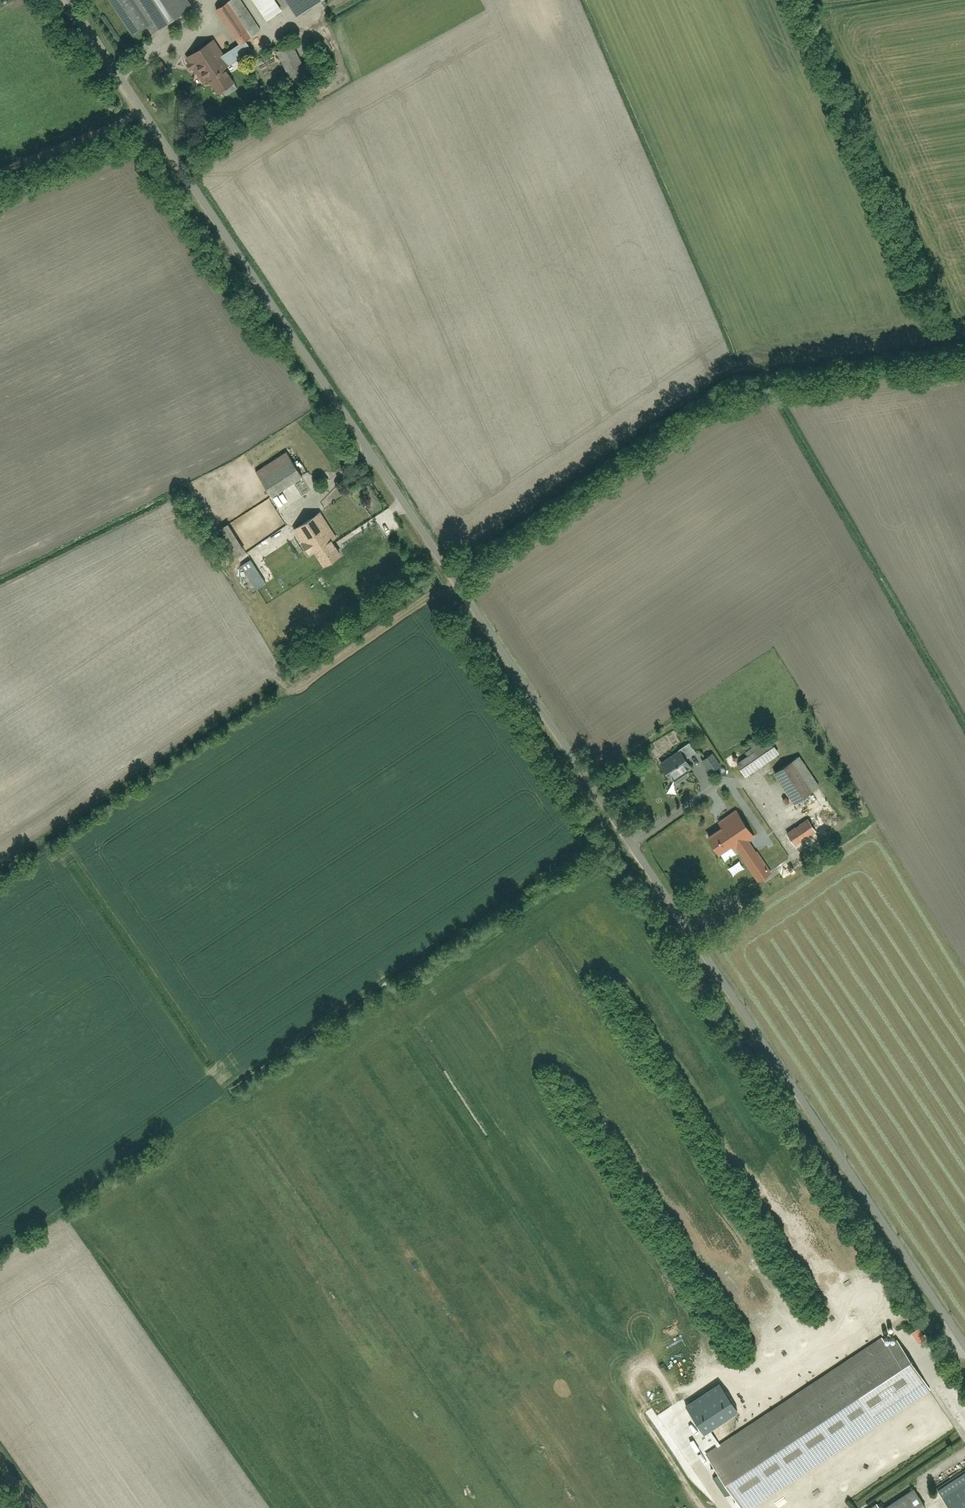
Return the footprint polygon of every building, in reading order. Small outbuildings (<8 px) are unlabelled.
[(194,8),(188,0),(112,0),(137,37),(147,31),(151,38),(194,8)] [(243,41),(261,30),(241,0),(232,0),(221,7),(243,41)] [(279,0),(259,0),(271,19),(285,9),(279,0)] [(297,18),(324,0),(285,0),(297,18)] [(213,41),(186,59),(207,89),(211,86),(217,95),(221,93),(225,98),(239,89),(226,71),(239,62),(243,68),(255,60),(244,43),(224,56),(213,41)] [(297,41),(278,49),(291,81),(310,74),(297,41)] [(271,498),(303,478),(287,453),(255,472),(271,498)] [(316,552),(326,567),(346,554),(320,517),(298,532),(304,541),(266,568),(275,581),(316,552)] [(674,780),(693,766),(682,751),(663,765),(674,780)] [(701,761),(711,774),(723,765),(713,753),(701,761)] [(800,757),(776,774),(796,804),(821,787),(800,757)] [(751,842),(764,833),(746,807),(707,833),(721,854),(733,846),(757,881),(771,871),(751,842)] [(796,847),(817,832),(809,820),(787,835),(796,847)] [(890,1331),(704,1452),(741,1507),(752,1507),(930,1393),(890,1331)] [(949,1507),(964,1507),(964,1471),(937,1489),(949,1507)] [(925,1507),(913,1489),(884,1507),(924,1507),(925,1507)]
